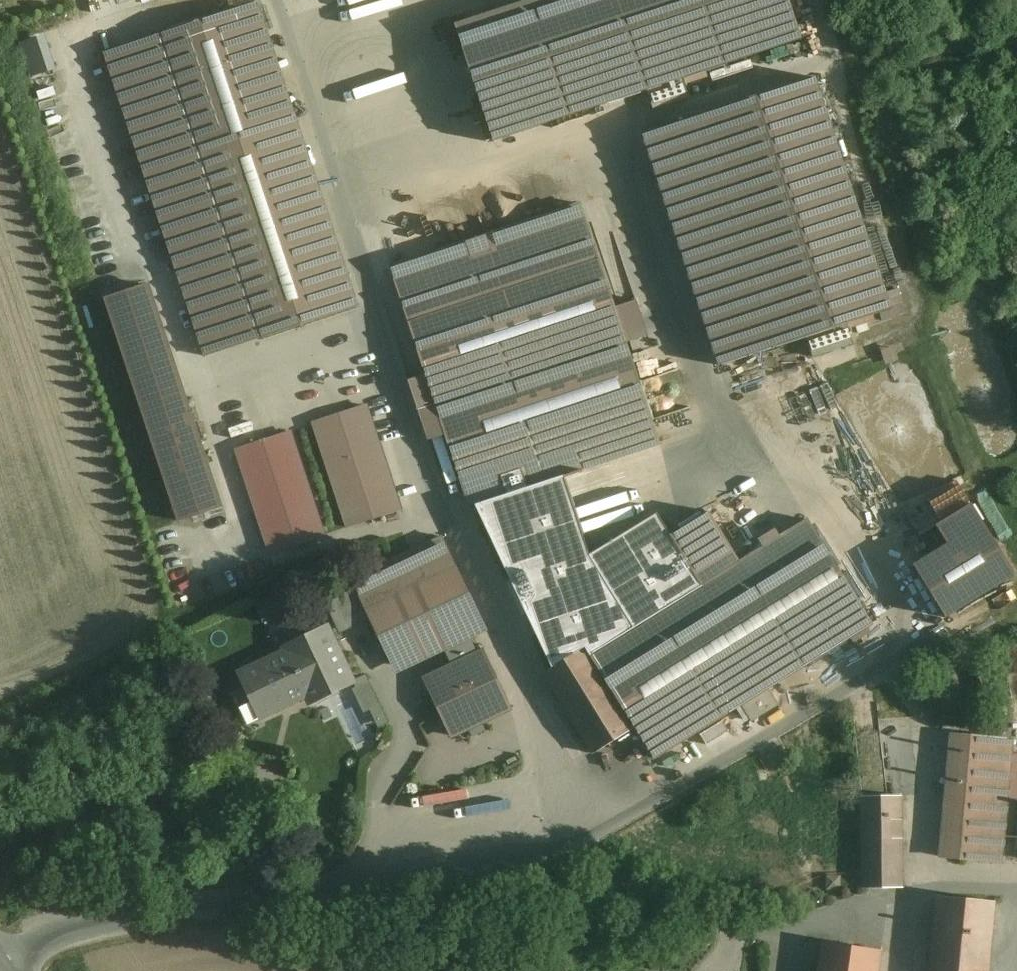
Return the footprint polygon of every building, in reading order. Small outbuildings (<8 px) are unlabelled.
[(454,25),(493,142),(647,91),(653,110),(689,99),(683,78),(802,40),(790,0),(530,0),(454,25)] [(262,6),(115,55),(215,355),(362,306),(262,6)] [(718,371),(806,337),(847,324),(889,308),(814,78),(644,138),(718,371)] [(390,267),(435,407),(627,342),(624,333),(631,330),(628,318),(619,321),(580,204),(390,267)] [(143,287),(102,301),(182,535),(224,521),(143,287)] [(852,344),(847,324),(806,337),(812,356),(852,344)] [(664,450),(627,342),(435,407),(471,515),(664,450)] [(362,416),(315,432),(349,531),(396,515),(362,416)] [(285,442),(237,458),(271,557),(319,540),(285,442)] [(521,528),(561,511),(556,500),(516,518),(521,528)] [(591,762),(632,737),(586,667),(573,643),(591,631),(573,601),(544,619),(541,612),(608,570),(572,512),(489,564),(500,585),(484,594),(591,762)] [(700,596),(586,667),(632,737),(651,768),(869,633),(805,529),(737,572),(706,523),(669,545),(677,559),(608,601),(629,635),(698,593),(700,596)] [(983,523),(913,566),(945,618),(1015,575),(984,525),(983,523)] [(482,619),(444,537),(351,580),(354,590),(327,604),(340,631),(367,618),(390,664),(482,619)] [(298,585),(261,599),(269,619),(280,615),(285,629),(311,620),(298,585)] [(245,681),(252,696),(262,717),(266,726),(312,704),(315,712),(359,690),(331,637),(289,657),(290,660),(245,681)] [(477,639),(453,647),(457,658),(481,650),(477,639)] [(482,657),(427,683),(456,743),(511,716),(482,657)] [(981,701),(983,690),(980,679),(974,670),(965,664),(954,662),(943,664),(934,671),(928,680),(926,691),(928,702),(934,711),(944,717),(955,719),(966,717),(975,710),(981,701)] [(247,724),(262,717),(252,696),(237,703),(247,724)] [(1012,741),(952,735),(941,858),(1001,863),(1012,741)] [(629,798),(632,804),(656,791),(652,785),(629,798)] [(899,797),(862,798),(864,887),(900,886),(899,797)] [(939,897),(932,970),(987,970),(994,902),(939,897)] [(826,942),(822,970),(879,970),(882,950),(826,942)]
